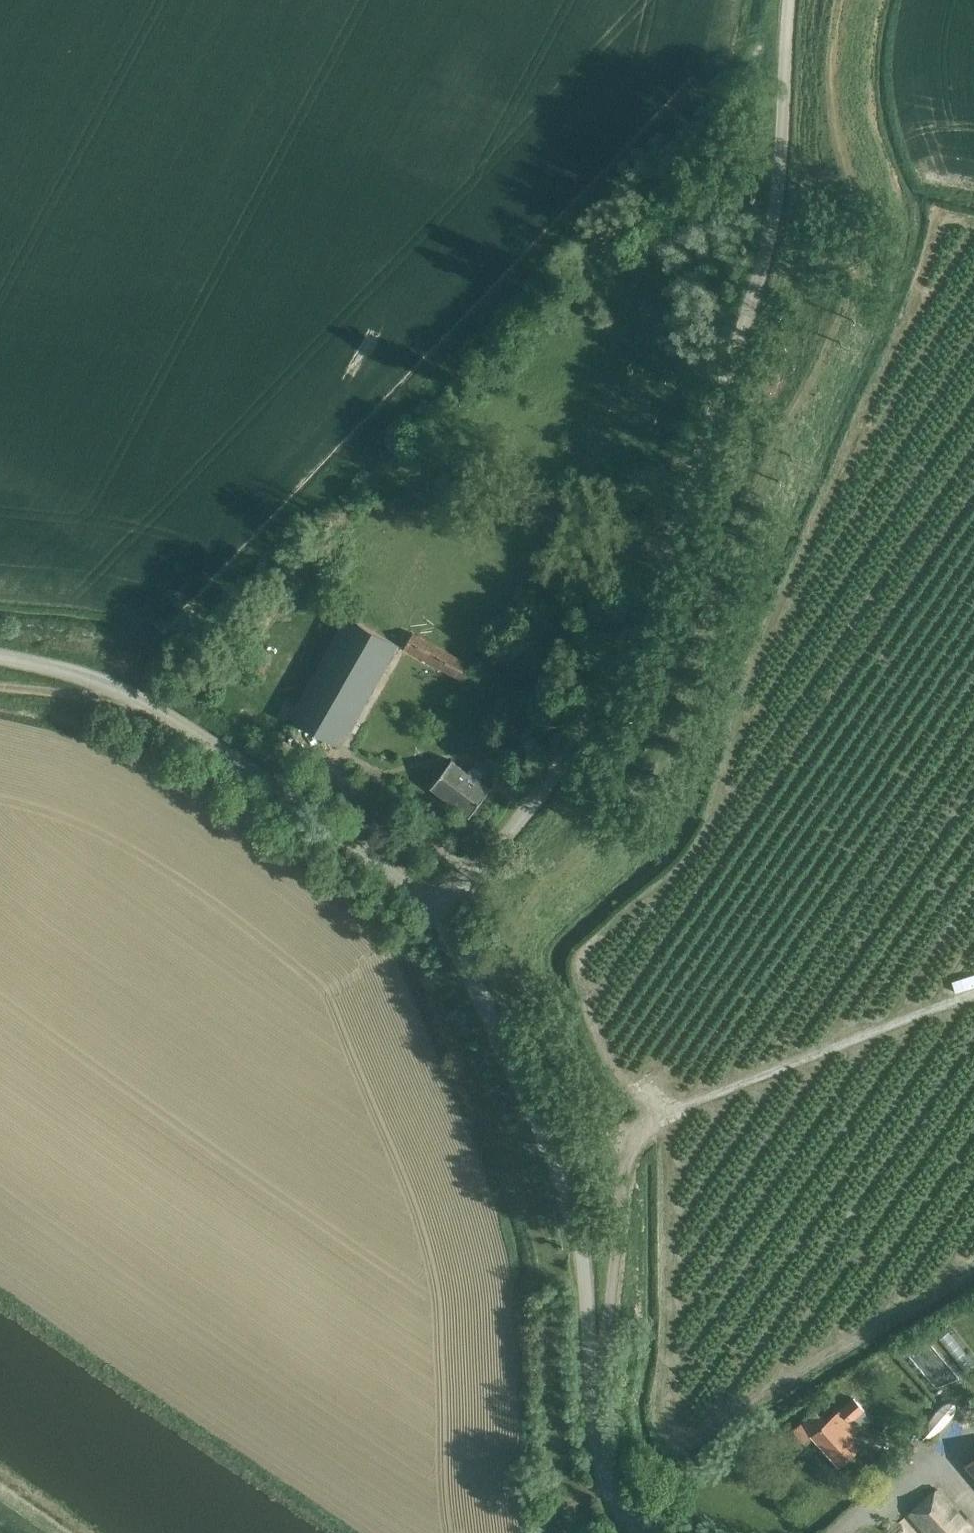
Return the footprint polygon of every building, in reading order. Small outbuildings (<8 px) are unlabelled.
[(395,646),(344,616),(285,716),(336,747),(395,646)] [(416,631),(413,635),(407,646),(463,679),(471,666),(472,664),(416,631)] [(450,759),(430,785),(469,815),(489,788),(479,781),(488,768),(499,776),(512,758),(501,750),(497,755),(490,750),(482,762),(477,758),(467,772),(450,759)] [(973,982),(973,968),(949,976),(953,989),(973,982)] [(915,1428),(927,1440),(963,1403),(950,1391),(915,1428)] [(840,1409),(843,1413),(850,1422),(864,1410),(856,1401),(854,1398),(840,1409)] [(862,1450),(835,1419),(828,1426),(814,1411),(793,1430),(806,1445),(814,1438),(841,1468),(862,1450)] [(912,1517),(926,1532),(973,1532),(939,1493),(912,1517)]
